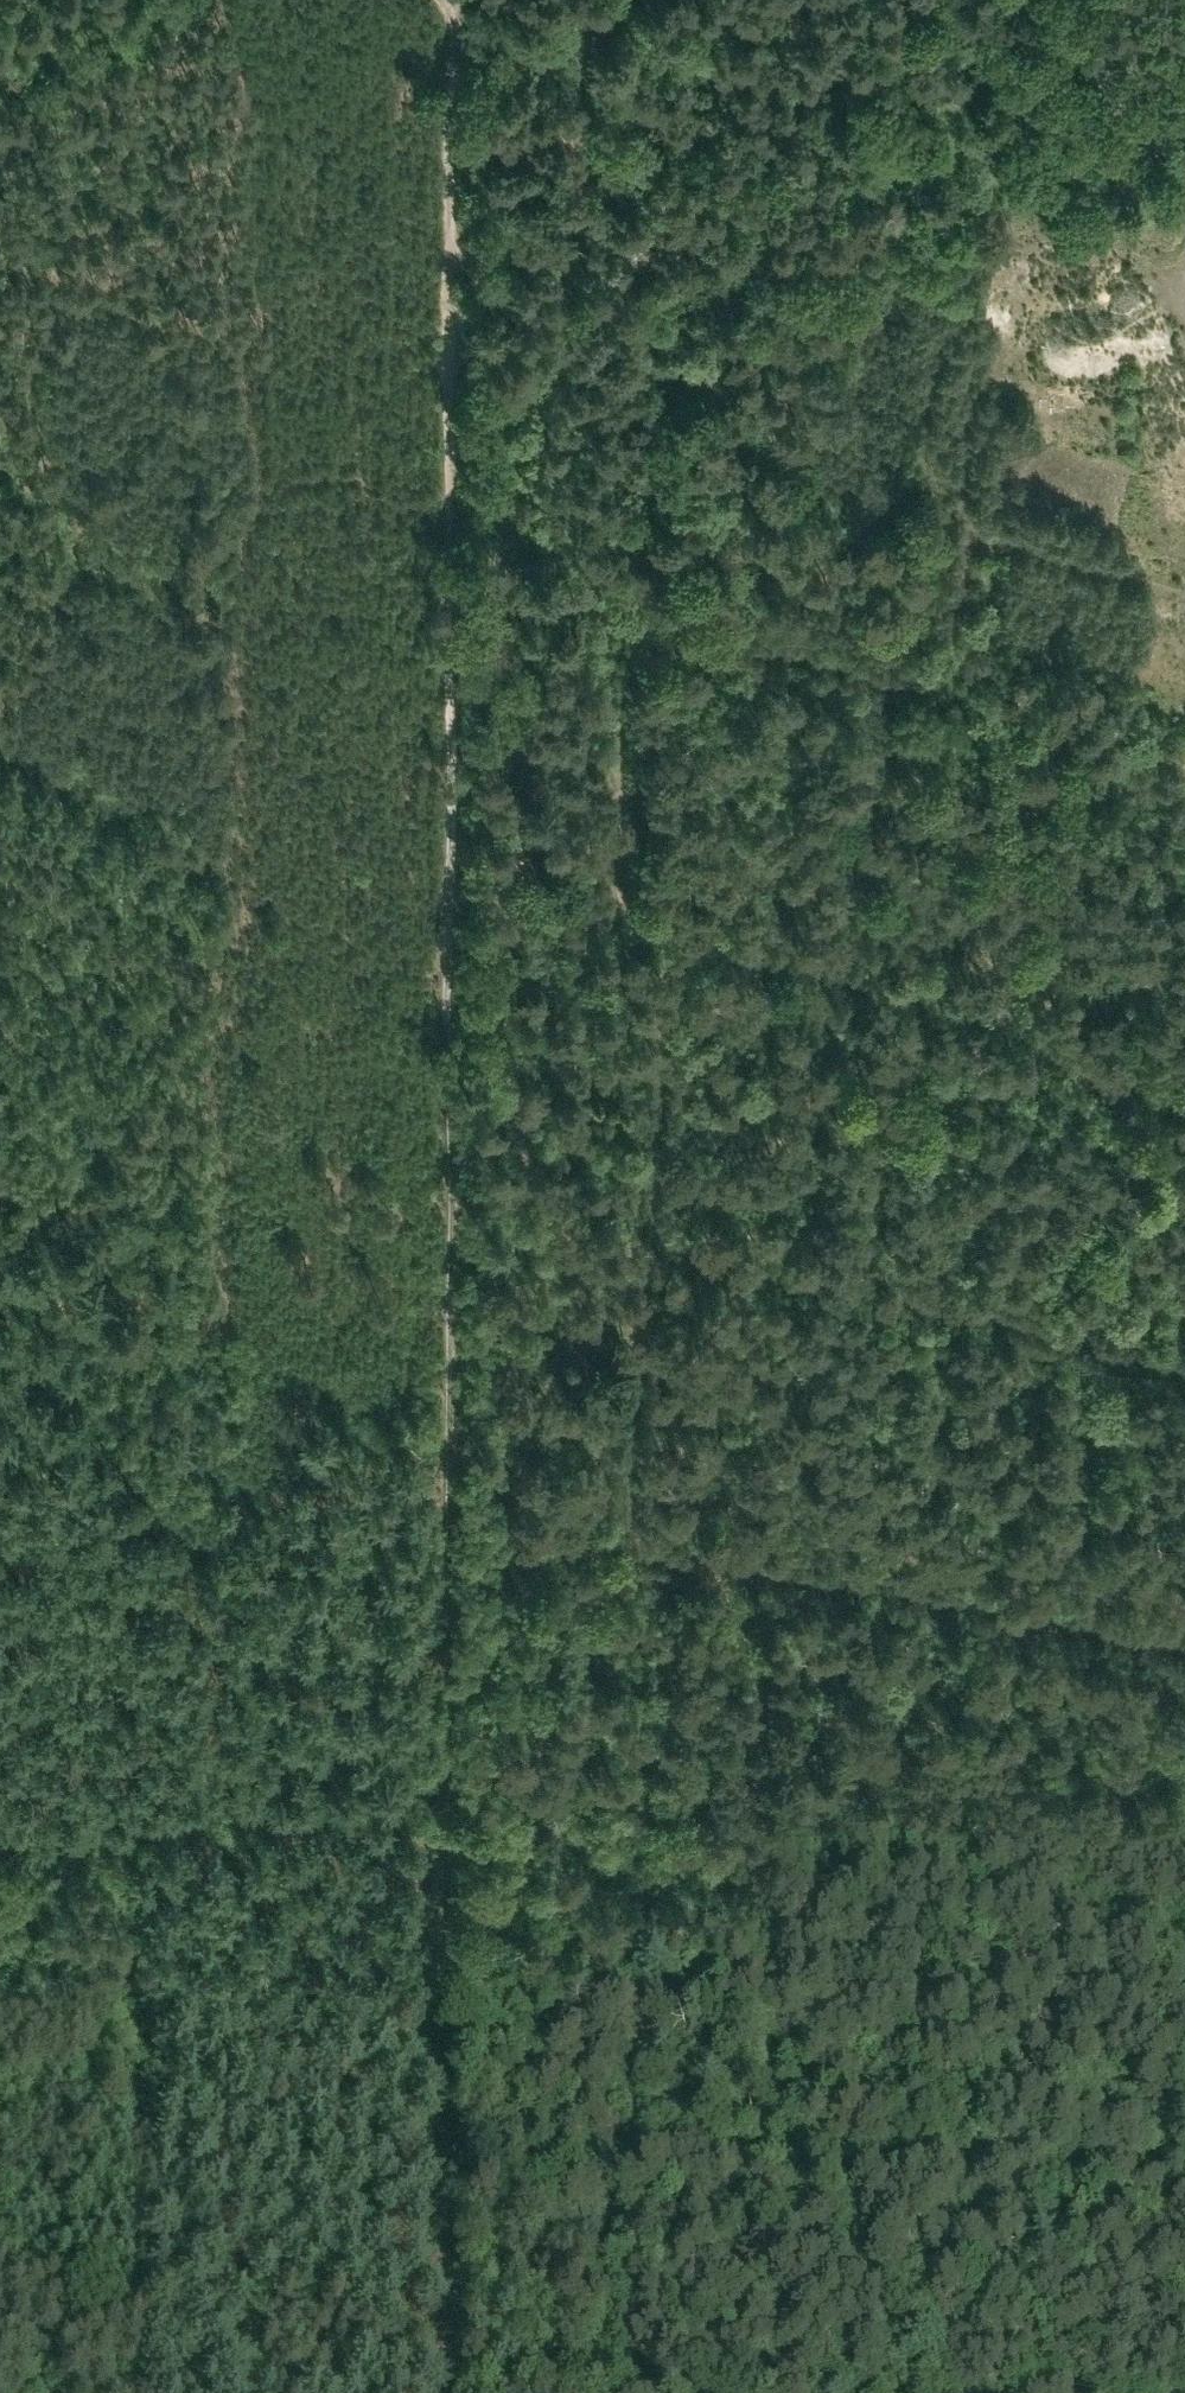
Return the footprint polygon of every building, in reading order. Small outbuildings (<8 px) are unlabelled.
[(1177,324),(1155,325),(1156,370),(1179,369),(1177,324)]
